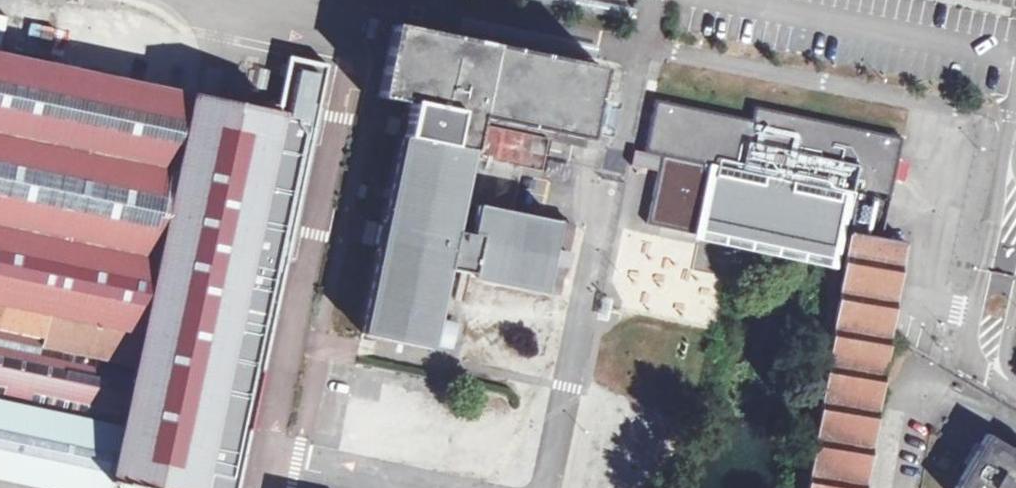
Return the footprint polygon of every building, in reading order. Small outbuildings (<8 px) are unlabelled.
[(364,334),(433,348),(450,267),(473,272),(472,276),(560,294),(575,225),(514,212),(523,166),(544,171),(548,155),(551,156),(554,141),(589,148),(606,65),(396,24),(381,96),(413,104),(364,334)] [(49,487),(110,487),(112,481),(143,487),(238,487),(329,65),(293,59),(282,114),(0,56),(0,478),(49,487)] [(660,168),(646,230),(836,272),(846,227),(876,234),(889,179),(895,180),(903,142),(756,109),(753,124),(656,103),(643,164),(660,168)] [(908,242),(905,241),(852,232),(847,258),(810,487),(868,487),(892,338),(897,304),(908,242)] [(986,444),(960,487),(1015,487),(1015,460),(986,444)]
